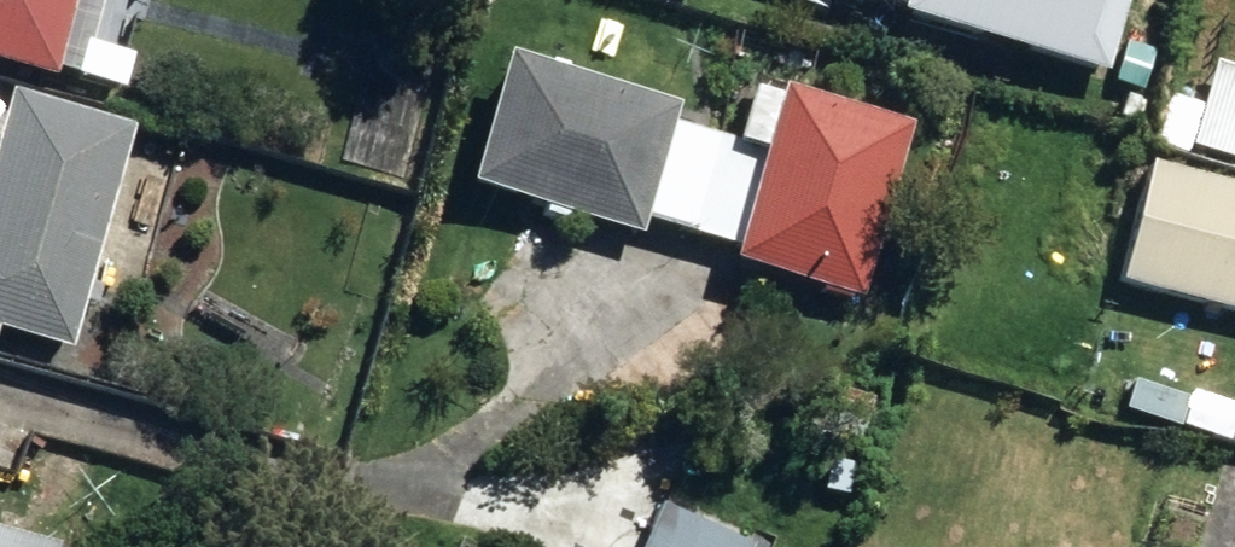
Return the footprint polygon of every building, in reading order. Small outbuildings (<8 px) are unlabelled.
[(44,96),(69,0),(0,0),(0,84),(44,96)] [(898,14),(892,35),(1096,90),(1120,0),(845,0),(898,14)] [(1234,83),(1234,50),(1220,46),(1212,76),(1234,83)] [(637,238),(680,249),(706,150),(665,138),(669,121),(495,75),(461,206),(634,252),(637,238)] [(1234,177),(1234,91),(1202,83),(1182,165),(1234,177)] [(729,156),(706,150),(680,249),(732,263),(727,279),(855,311),(903,137),(776,105),(773,115),(743,108),(729,156)] [(57,375),(115,150),(0,122),(0,360),(57,375)] [(1159,347),(1167,310),(1234,325),(1234,209),(1140,188),(1106,335),(1159,347)] [(1088,405),(1148,417),(1151,402),(1164,406),(1168,383),(1095,367),(1088,405)] [(830,438),(859,447),(869,415),(841,406),(830,438)] [(641,520),(629,546),(704,546),(641,520)]
